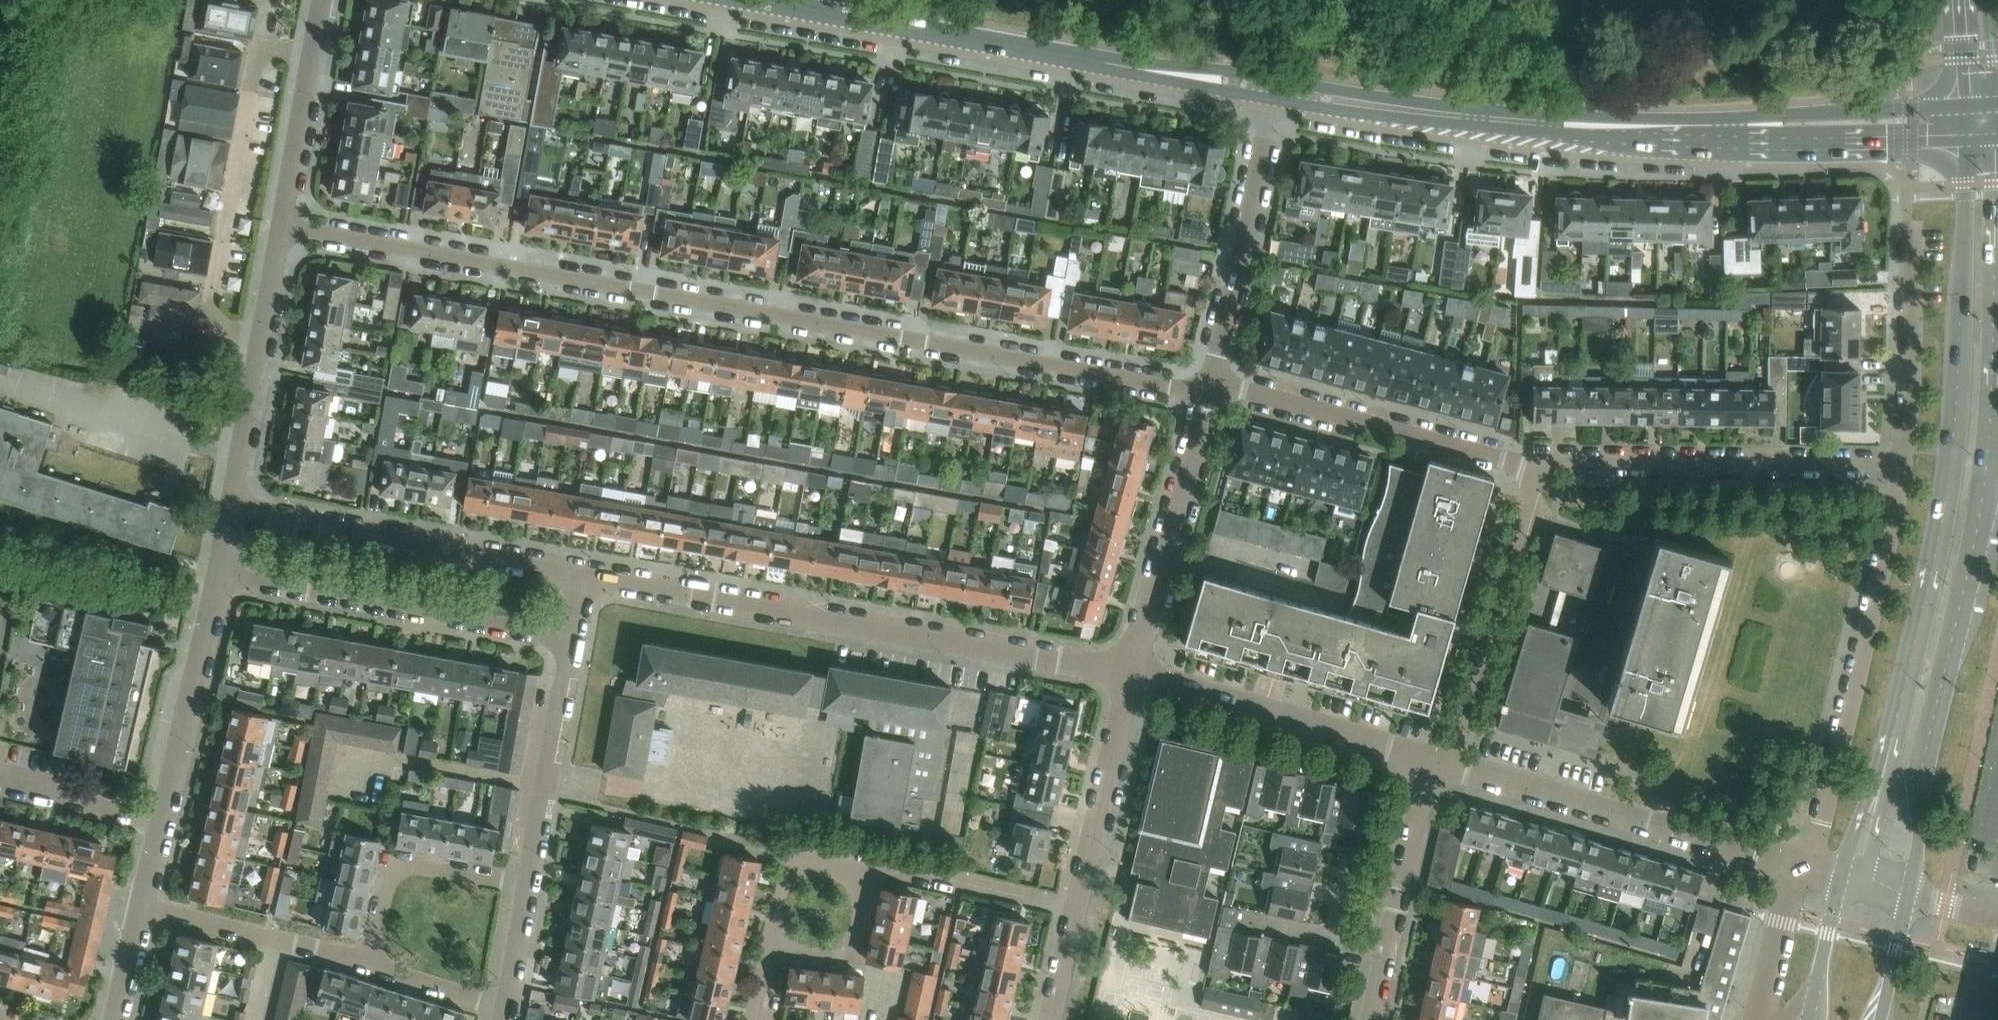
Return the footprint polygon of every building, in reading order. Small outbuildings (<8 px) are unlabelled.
[(200,27),(253,37),(258,5),(230,0),(205,0),(200,27)] [(365,12),(367,16),(405,23),(406,22),(412,23),(416,1),(409,0),(370,0),(370,3),(367,5),(365,12)] [(440,29),(444,6),(432,4),(428,26),(427,26),(427,27),(440,29)] [(493,39),(496,17),(497,16),(452,8),(448,28),(444,27),(440,53),(457,55),(456,65),(474,68),(475,59),(488,62),(492,39),(493,39)] [(401,47),(405,23),(367,16),(366,26),(362,28),(360,39),(401,47)] [(541,25),(496,17),(493,39),(492,39),(488,62),(479,112),(531,120),(535,99),(528,98),(541,25)] [(427,26),(413,24),(412,32),(426,35),(427,27),(427,26)] [(559,69),(565,70),(565,73),(581,76),(582,70),(581,69),(588,32),(586,32),(585,29),(577,27),(575,30),(564,28),(562,44),(545,41),(535,99),(531,120),(550,124),(559,69)] [(179,49),(177,60),(189,62),(191,51),(195,31),(183,28),(179,49)] [(604,73),(610,36),(609,36),(608,33),(600,32),(597,34),(588,32),(581,69),(582,70),(604,73)] [(627,78),(633,41),(632,40),(631,37),(623,36),(620,38),(610,36),(604,73),(627,78)] [(649,82),(656,45),(646,43),(646,40),(638,38),(635,41),(633,41),(627,78),(649,82)] [(401,47),(360,39),(358,50),(360,54),(358,62),(397,69),(401,47)] [(672,86),(679,49),(669,47),(668,44),(660,42),(658,45),(656,45),(649,82),(672,86)] [(200,47),(194,81),(236,88),(242,55),(200,47)] [(679,49),(672,86),(671,90),(695,94),(702,53),(692,51),(691,48),(683,47),(681,49),(679,49)] [(750,107),(750,104),(758,63),(756,63),(755,60),(747,58),(745,61),(734,59),(731,75),(717,73),(709,125),(715,121),(717,123),(721,124),(725,123),(728,121),(730,118),(731,114),(729,110),(736,105),(750,107)] [(421,63),(407,60),(405,69),(419,72),(421,63)] [(355,65),(354,73),(356,75),(354,85),(399,94),(401,83),(403,70),(397,69),(358,62),(358,63),(355,65)] [(773,108),(780,67),(779,67),(778,64),(770,62),(768,65),(758,63),(750,104),(761,106),(761,103),(772,105),(771,108),(773,108)] [(797,109),(803,71),(801,71),(800,68),(792,66),(790,69),(780,67),(773,108),(784,110),(784,107),(796,109),(797,109)] [(819,113),(826,75),(816,74),(815,71),(807,69),(805,72),(803,71),(797,109),(796,109),(795,113),(812,116),(812,115),(819,116),(820,113),(819,113)] [(842,117),(849,80),(839,78),(837,75),(830,73),(828,76),(826,75),(819,113),(820,113),(833,115),(832,118),(843,120),(843,117),(842,117)] [(851,80),(849,80),(842,117),(843,117),(855,119),(854,126),(863,128),(854,177),(869,180),(878,129),(865,127),(873,84),(862,82),(861,79),(852,77),(851,80)] [(186,80),(174,78),(170,98),(182,100),(186,80)] [(585,99),(588,81),(579,79),(576,97),(585,99)] [(921,132),(928,93),(926,90),(917,88),(914,91),(902,89),(894,139),(881,136),(873,181),(888,183),(896,141),(919,144),(921,132)] [(240,100),(185,90),(177,134),(202,139),(203,125),(236,132),(240,100)] [(434,90),(433,96),(431,104),(455,109),(458,94),(434,90)] [(431,104),(433,96),(409,91),(407,104),(430,108),(431,104)] [(645,110),(648,92),(639,91),(636,109),(645,110)] [(945,136),(952,99),(950,98),(950,97),(950,94),(947,92),(944,91),(941,93),(939,95),(939,96),(929,94),(929,93),(928,93),(921,132),(945,136)] [(969,140),(975,103),(973,98),(965,97),(962,100),(952,99),(945,136),(943,148),(955,150),(957,138),(969,140)] [(992,147),(999,107),(998,103),(988,101),(985,105),(976,103),(975,103),(969,140),(967,151),(976,153),(977,150),(991,152),(992,147)] [(347,124),(347,126),(394,135),(394,133),(396,118),(394,118),(395,111),(351,103),(349,112),(346,114),(345,121),(347,124)] [(428,117),(430,108),(407,104),(405,113),(428,117)] [(453,121),(455,109),(431,104),(430,108),(428,117),(453,121)] [(1016,148),(1023,111),(1021,111),(1022,110),(1020,106),(1019,105),(1015,104),(1011,106),(1010,109),(999,107),(992,147),(1001,149),(1002,145),(1016,148)] [(1023,111),(1016,148),(1031,150),(1029,158),(1041,160),(1048,115),(1039,113),(1037,110),(1028,108),(1025,110),(1023,110),(1023,111)] [(704,119),(689,116),(684,146),(699,148),(704,119)] [(604,117),(601,132),(615,134),(618,120),(604,117)] [(492,119),(489,131),(502,133),(504,122),(492,119)] [(1095,161),(1102,125),(1101,125),(1099,120),(1090,119),(1087,122),(1075,119),(1068,156),(1071,157),(1070,165),(1081,166),(1082,159),(1095,161)] [(1118,169),(1125,129),(1123,129),(1123,128),(1122,125),(1120,123),(1117,122),(1114,124),(1112,126),(1112,127),(1102,125),(1095,161),(1092,174),(1116,178),(1118,169)] [(526,125),(513,123),(512,123),(502,177),(479,173),(471,219),(473,220),(474,223),(481,224),(483,222),(495,224),(499,201),(512,203),(526,125)] [(396,142),(393,142),(394,135),(347,126),(345,135),(342,137),(340,148),(381,156),(393,158),(396,142)] [(176,129),(165,127),(155,176),(167,178),(177,129),(176,129)] [(1142,171),(1149,134),(1148,133),(1146,129),(1137,128),(1134,131),(1125,129),(1118,169),(1129,171),(1129,169),(1142,171)] [(656,130),(654,141),(654,142),(663,143),(665,131),(656,130)] [(1163,187),(1173,138),(1172,138),(1170,134),(1161,132),(1158,135),(1149,134),(1142,171),(1139,183),(1163,187)] [(1189,179),(1196,142),(1194,142),(1193,138),(1191,135),(1188,135),(1184,137),(1183,139),(1183,140),(1173,138),(1163,187),(1187,191),(1189,179)] [(744,139),(740,157),(750,159),(753,141),(744,139)] [(1222,166),(1217,165),(1218,157),(1220,158),(1223,146),(1219,145),(1217,141),(1208,140),(1205,143),(1200,142),(1200,143),(1196,142),(1189,179),(1214,183),(1215,176),(1220,177),(1224,174),(1225,170),(1222,166)] [(214,191),(222,150),(180,142),(172,183),(214,191)] [(617,155),(619,144),(611,142),(609,154),(617,155)] [(377,178),(381,156),(340,148),(338,159),(340,161),(338,171),(377,178)] [(404,151),(403,158),(413,160),(414,153),(404,151)] [(785,169),(787,160),(787,159),(764,155),(762,166),(785,169)] [(1321,205),(1327,165),(1326,165),(1326,163),(1326,162),(1326,160),(1325,159),(1324,158),(1323,157),(1321,156),(1319,156),(1318,157),(1317,157),(1316,158),(1315,159),(1314,160),(1314,161),(1313,163),(1302,161),(1296,195),(1289,194),(1286,213),(1318,219),(1319,216),(1320,216),(1322,205),(1321,205)] [(536,160),(524,158),(520,182),(532,184),(536,160)] [(703,159),(701,169),(714,172),(716,161),(703,159)] [(787,159),(787,160),(785,169),(808,173),(809,169),(810,162),(787,159)] [(919,173),(934,178),(939,165),(924,160),(919,173)] [(823,161),(821,171),(828,172),(831,163),(823,161)] [(1032,206),(1007,201),(1005,209),(1043,216),(1049,187),(1053,166),(1037,163),(1033,185),(1036,185),(1032,206)] [(1346,209),(1353,165),(1341,163),(1338,167),(1327,165),(1321,205),(1322,205),(1346,209)] [(1371,213),(1377,173),(1367,171),(1365,167),(1353,165),(1346,209),(1371,213)] [(1068,168),(1053,166),(1049,187),(1043,216),(1059,219),(1068,168)] [(746,167),(744,180),(766,185),(768,172),(746,167)] [(418,170),(413,198),(426,201),(424,211),(435,212),(436,216),(444,217),(445,215),(448,215),(456,172),(432,168),(431,172),(419,171),(418,170)] [(385,178),(400,181),(400,180),(401,172),(387,169),(385,178)] [(456,172),(448,215),(452,216),(454,219),(458,220),(460,217),(471,219),(479,173),(456,169),(456,172)] [(375,190),(377,178),(338,171),(338,172),(335,175),(334,182),(336,183),(334,194),(334,196),(334,197),(335,197),(336,199),(337,200),(339,200),(340,200),(341,200),(342,200),(343,199),(344,199),(344,198),(345,197),(345,196),(363,199),(379,202),(381,191),(375,190)] [(1395,217),(1402,173),(1391,171),(1388,175),(1377,173),(1371,213),(1395,217)] [(580,190),(583,174),(574,172),(572,187),(570,187),(568,198),(556,196),(549,236),(559,238),(562,235),(571,237),(578,200),(580,190)] [(1421,221),(1426,181),(1416,179),(1414,175),(1402,173),(1395,217),(1393,231),(1418,235),(1421,221)] [(591,175),(583,174),(580,190),(588,192),(591,175)] [(1452,185),(1441,183),(1441,182),(1441,181),(1441,179),(1440,178),(1439,177),(1438,176),(1437,175),(1436,175),(1434,175),(1432,176),(1431,176),(1430,177),(1429,178),(1429,180),(1429,181),(1426,181),(1421,221),(1435,224),(1434,230),(1444,231),(1452,185)] [(157,227),(167,178),(155,176),(146,225),(157,227)] [(918,179),(917,189),(916,189),(935,192),(937,182),(918,179)] [(1126,181),(1117,179),(1113,195),(1123,197),(1126,181)] [(407,207),(411,185),(412,182),(400,180),(400,181),(395,205),(407,207)] [(658,206),(662,183),(651,181),(647,204),(658,206)] [(549,236),(556,196),(558,185),(536,182),(528,229),(538,231),(540,235),(549,236)] [(959,196),(961,186),(937,182),(935,192),(959,196)] [(674,185),(662,183),(658,206),(670,208),(674,185)] [(1499,228),(1505,187),(1488,185),(1488,189),(1479,188),(1473,227),(1468,226),(1466,240),(1499,243),(1500,232),(1498,232),(1499,228)] [(982,200),(983,195),(984,190),(961,186),(959,196),(982,200)] [(1521,190),(1505,187),(1499,228),(1498,232),(1500,232),(1515,233),(1513,255),(1518,256),(1514,294),(1535,295),(1541,219),(1527,218),(1530,195),(1521,193),(1521,190)] [(1582,237),(1583,198),(1582,198),(1582,197),(1582,195),(1581,194),(1580,193),(1580,192),(1579,191),(1577,191),(1576,191),(1575,191),(1574,191),(1572,191),(1571,192),(1570,193),(1570,194),(1570,195),(1569,196),(1569,197),(1569,198),(1558,197),(1556,242),(1568,243),(1568,237),(1581,237),(1582,237)] [(789,256),(798,208),(800,194),(794,193),(793,198),(787,198),(782,227),(758,222),(757,232),(749,273),(759,275),(762,272),(772,274),(775,254),(789,256)] [(1709,201),(1697,201),(1697,200),(1697,198),(1696,197),(1696,196),(1695,195),(1694,194),(1693,194),(1691,193),(1690,193),(1689,194),(1688,194),(1687,195),(1686,196),(1685,197),(1685,199),(1685,200),(1684,200),(1683,239),(1697,240),(1696,246),(1707,246),(1709,201)] [(1831,237),(1830,196),(1828,196),(1824,193),(1818,194),(1815,197),(1804,197),(1805,237),(1804,237),(1804,241),(1816,240),(1816,237),(1831,237)] [(203,200),(171,195),(166,219),(211,227),(214,214),(201,212),(203,200)] [(1005,209),(1007,201),(1007,199),(983,195),(982,200),(981,205),(1005,209)] [(1582,237),(1582,252),(1608,252),(1609,195),(1598,195),(1596,198),(1583,198),(1582,237)] [(1609,195),(1608,252),(1631,253),(1631,249),(1632,249),(1632,240),(1633,240),(1634,199),(1622,199),(1620,195),(1609,195)] [(1805,237),(1804,197),(1801,197),(1798,195),(1791,195),(1789,198),(1776,198),(1778,238),(1778,242),(1789,241),(1789,238),(1804,237),(1805,237)] [(1859,195),(1830,196),(1831,237),(1831,247),(1832,251),(1846,250),(1846,247),(1859,246),(1859,234),(1864,234),(1863,215),(1860,215),(1860,211),(1863,208),(1862,201),(1859,198),(1859,195)] [(1657,239),(1659,196),(1648,196),(1646,199),(1634,199),(1633,240),(1642,240),(1642,238),(1657,239)] [(1683,239),(1684,200),(1672,200),(1669,196),(1659,196),(1657,239),(1671,239),(1672,241),(1683,241),(1683,239)] [(1778,238),(1776,198),(1774,198),(1771,196),(1764,196),(1761,199),(1749,200),(1750,236),(1733,236),(1733,239),(1734,239),(1735,261),(1752,260),(1752,248),(1763,247),(1762,239),(1778,238)] [(718,199),(715,213),(716,213),(715,215),(716,215),(724,216),(727,200),(718,199)] [(599,204),(578,200),(571,237),(573,237),(575,241),(581,242),(584,239),(593,241),(599,204)] [(614,248),(621,208),(599,204),(593,241),(602,243),(605,246),(614,248)] [(643,212),(621,208),(614,248),(624,250),(628,247),(636,249),(643,212)] [(827,248),(829,234),(806,229),(810,210),(798,208),(789,256),(793,257),(794,250),(803,252),(798,278),(808,280),(811,283),(821,285),(827,248)] [(713,225),(714,225),(716,215),(715,215),(716,213),(715,213),(705,211),(703,223),(692,220),(684,261),(694,262),(697,260),(706,262),(713,225)] [(993,227),(996,213),(986,212),(983,225),(993,227)] [(1017,217),(1003,215),(1001,228),(1015,230),(1015,229),(1017,217)] [(1085,215),(1084,223),(1098,225),(1099,217),(1085,215)] [(684,261),(692,220),(670,216),(663,253),(672,255),(675,259),(684,261)] [(1329,218),(1320,216),(1319,216),(1318,219),(1319,219),(1316,233),(1326,235),(1329,218)] [(922,299),(930,256),(936,223),(935,223),(936,219),(924,217),(918,248),(915,251),(894,248),(892,259),(886,296),(896,298),(899,295),(922,299)] [(1017,217),(1015,229),(1036,232),(1038,220),(1017,217)] [(1182,220),(1180,235),(1206,240),(1209,226),(1182,220)] [(851,239),(854,223),(846,221),(843,238),(851,239)] [(864,289),(870,255),(873,244),(873,242),(860,239),(863,224),(854,223),(851,239),(852,239),(849,251),(843,286),(845,286),(846,288),(852,290),(855,287),(864,289)] [(949,226),(936,223),(930,256),(941,258),(945,234),(948,234),(949,226)] [(1155,233),(1156,225),(1145,223),(1144,231),(1155,233)] [(1366,241),(1369,224),(1360,223),(1357,239),(1366,241)] [(1378,226),(1369,224),(1366,241),(1376,242),(1378,226)] [(153,249),(157,227),(146,225),(142,246),(153,249)] [(735,229),(714,225),(713,225),(706,262),(708,262),(710,266),(715,267),(719,264),(728,265),(735,229)] [(1173,228),(1156,225),(1155,233),(1172,236),(1173,228)] [(875,227),(873,242),(873,244),(881,245),(884,229),(875,227)] [(749,273),(757,232),(735,229),(728,265),(737,267),(740,271),(749,273)] [(161,231),(155,264),(167,266),(166,273),(178,275),(179,268),(203,273),(206,273),(212,240),(161,231)] [(1445,239),(1441,270),(1454,272),(1457,245),(1458,241),(1445,239)] [(1315,247),(1286,240),(1282,254),(1312,261),(1315,247)] [(1198,261),(1201,249),(1175,244),(1172,257),(1198,261)] [(1469,274),(1472,247),(1457,245),(1454,272),(1452,286),(1465,288),(1467,273),(1469,274)] [(849,251),(827,248),(821,285),(831,287),(834,284),(843,286),(849,251)] [(1543,248),(1541,280),(1556,281),(1558,250),(1543,248)] [(1641,250),(1632,249),(1631,249),(1631,253),(1630,267),(1641,267),(1641,250)] [(1684,251),(1675,250),(1674,268),(1683,268),(1684,251)] [(1394,251),(1393,262),(1415,263),(1415,252),(1394,251)] [(1838,252),(1838,265),(1861,265),(1861,252),(1838,252)] [(1725,264),(1725,253),(1710,253),(1711,300),(1726,299),(1725,281),(1725,264)] [(964,269),(965,260),(965,259),(963,255),(953,254),(950,256),(950,260),(946,259),(942,262),(935,302),(944,303),(947,306),(956,308),(963,269),(964,269)] [(1059,315),(1066,280),(1064,280),(1068,256),(1057,254),(1054,274),(1048,273),(1046,284),(1028,281),(1021,320),(1032,322),(1035,319),(1043,321),(1045,313),(1059,316),(1059,315)] [(886,296),(892,259),(870,255),(864,289),(873,291),(876,294),(886,296)] [(1092,333),(1098,294),(1077,290),(1076,289),(1078,281),(1081,279),(1083,270),(1080,266),(1081,259),(1068,256),(1064,280),(1066,280),(1059,315),(1072,318),(1070,326),(1079,328),(1082,331),(1092,333)] [(1203,262),(1198,261),(1172,257),(1170,268),(1200,275),(1203,262)] [(978,309),(986,263),(965,260),(964,269),(963,269),(956,308),(966,310),(970,308),(978,309)] [(1000,313),(1008,267),(986,263),(978,309),(979,310),(982,313),(988,314),(991,312),(1000,313)] [(1008,265),(1008,267),(1000,313),(1010,315),(1012,318),(1021,320),(1028,281),(1030,269),(1008,265)] [(1281,284),(1286,267),(1277,265),(1272,281),(1281,284)] [(1413,268),(1401,266),(1397,269),(1395,280),(1411,283),(1411,282),(1413,268)] [(1856,269),(1832,270),(1833,285),(1857,284),(1856,269)] [(1833,285),(1832,270),(1805,271),(1806,280),(1807,286),(1833,285)] [(1114,287),(1122,288),(1125,272),(1117,271),(1114,287)] [(360,279),(352,278),(320,272),(318,284),(315,284),(314,291),(317,293),(316,296),(348,301),(356,303),(360,279)] [(1324,291),(1327,274),(1318,272),(1315,289),(1324,291)] [(1143,292),(1146,276),(1139,274),(1136,291),(1143,292)] [(1333,292),(1336,275),(1327,274),(1324,291),(1333,292)] [(1155,277),(1146,276),(1143,292),(1152,294),(1155,277)] [(1633,280),(1607,279),(1607,294),(1633,295),(1633,280)] [(1368,298),(1371,282),(1361,280),(1358,297),(1368,298)] [(1377,300),(1380,283),(1371,282),(1368,298),(1377,300)] [(202,295),(139,283),(137,301),(198,313),(202,295)] [(398,310),(402,286),(389,284),(387,298),(385,307),(385,308),(398,310)] [(1167,288),(1163,306),(1157,344),(1166,346),(1171,344),(1179,346),(1185,312),(1184,312),(1188,292),(1167,288)] [(1411,306),(1414,289),(1405,288),(1402,304),(1411,306)] [(1420,308),(1423,291),(1414,289),(1411,306),(1420,308)] [(1808,308),(1809,292),(1809,289),(1807,289),(1779,290),(1773,290),(1772,302),(1772,307),(1808,308)] [(1738,291),(1738,307),(1752,307),(1752,302),(1772,302),(1773,290),(1738,291)] [(435,329),(440,297),(438,297),(437,294),(429,293),(427,295),(417,293),(415,303),(404,301),(400,323),(435,329)] [(1114,334),(1120,298),(1098,294),(1092,333),(1101,334),(1105,332),(1114,334)] [(1455,314),(1458,297),(1448,295),(1445,312),(1455,314)] [(344,324),(348,301),(316,296),(314,306),(312,306),(310,314),(312,316),(312,318),(344,324)] [(374,296),(373,305),(385,307),(387,298),(374,296)] [(435,329),(432,343),(457,347),(457,343),(456,342),(463,301),(453,300),(452,297),(444,296),(442,298),(440,297),(435,329)] [(1464,316),(1467,299),(1458,297),(1455,314),(1464,316)] [(1135,338),(1142,302),(1120,298),(1114,334),(1115,334),(1118,337),(1123,339),(1127,336),(1135,338)] [(489,353),(496,317),(485,315),(486,306),(475,304),(475,301),(465,299),(463,301),(456,342),(457,343),(457,347),(489,353)] [(1157,344),(1163,306),(1142,302),(1135,338),(1145,339),(1147,342),(1157,344)] [(145,305),(133,303),(129,323),(141,326),(145,305)] [(1498,322),(1501,305),(1492,303),(1489,320),(1498,322)] [(1547,303),(1547,314),(1559,315),(1559,303),(1547,303)] [(1559,303),(1559,315),(1571,315),(1571,304),(1559,303)] [(1595,304),(1595,315),(1607,316),(1607,305),(1595,304)] [(1508,323),(1511,307),(1501,305),(1498,322),(1508,323)] [(1607,305),(1607,316),(1619,316),(1619,305),(1607,305)] [(1643,305),(1643,317),(1655,317),(1655,306),(1643,305)] [(518,343),(524,309),(509,306),(508,310),(501,309),(494,351),(516,355),(518,343)] [(1655,317),(1655,320),(1669,321),(1669,306),(1655,306),(1655,317)] [(1691,307),(1691,318),(1702,318),(1703,307),(1691,307)] [(1703,307),(1702,318),(1715,318),(1715,307),(1703,307)] [(1738,307),(1737,319),(1752,319),(1752,307),(1738,307)] [(1860,307),(1826,307),(1815,307),(1814,337),(1804,336),(1804,355),(1822,356),(1822,355),(1859,356),(1860,307)] [(396,317),(398,310),(385,308),(384,315),(396,317)] [(540,346),(545,316),(538,315),(539,312),(524,309),(518,343),(540,346)] [(1280,366),(1293,317),(1272,311),(1262,348),(1260,347),(1257,357),(1260,357),(1259,360),(1280,366)] [(561,350),(567,317),(553,314),(552,318),(545,316),(540,346),(561,350)] [(561,350),(559,362),(581,366),(588,324),(581,323),(582,319),(567,317),(561,350)] [(1302,372),(1315,323),(1293,317),(1280,366),(1302,372)] [(340,346),(344,324),(312,318),(312,319),(309,320),(307,329),(310,330),(308,341),(340,346)] [(588,324),(581,366),(602,370),(611,325),(596,322),(595,325),(588,324)] [(1323,378),(1336,329),(1315,323),(1302,372),(1323,378)] [(624,375),(632,332),(625,331),(625,327),(611,325),(602,370),(602,371),(624,375)] [(1345,383),(1358,334),(1336,329),(1323,378),(1345,383)] [(624,375),(645,379),(653,336),(652,336),(653,332),(640,330),(639,333),(632,332),(624,375)] [(667,385),(669,370),(676,336),(661,334),(660,337),(653,336),(645,379),(645,381),(667,385)] [(1366,389),(1379,340),(1358,334),(1345,383),(1366,389)] [(691,373),(697,344),(690,342),(690,339),(676,336),(669,370),(683,372),(680,385),(690,387),(692,374),(691,373)] [(1387,395),(1400,346),(1379,340),(1366,389),(1387,395)] [(305,343),(303,351),(305,352),(303,364),(315,366),(313,377),(352,384),(355,371),(355,369),(336,365),(340,346),(308,341),(308,342),(305,343)] [(690,387),(710,391),(719,344),(704,341),(703,345),(697,344),(691,373),(692,374),(690,387)] [(389,354),(391,346),(378,343),(377,352),(389,354)] [(719,344),(710,391),(732,395),(734,381),(740,352),(732,351),(733,347),(719,344)] [(1409,400),(1422,352),(1400,346),(1387,395),(1409,400)] [(756,385),(762,352),(747,349),(747,353),(740,352),(734,381),(756,385)] [(778,389),(783,360),(776,358),(777,354),(762,352),(756,385),(754,397),(775,400),(778,389)] [(1430,406),(1443,357),(1422,352),(1409,400),(1430,406)] [(1768,387),(1750,387),(1750,422),(1774,423),(1774,414),(1780,414),(1780,411),(1784,411),(1784,423),(1785,423),(1786,355),(1768,355),(1768,387)] [(1857,426),(1859,356),(1822,355),(1822,356),(1821,426),(1857,426)] [(799,393),(805,363),(797,362),(798,359),(785,356),(784,360),(783,360),(778,389),(799,393)] [(1452,412),(1465,363),(1443,357),(1430,406),(1452,412)] [(819,408),(827,364),(812,361),(812,365),(805,363),(799,393),(797,404),(819,408)] [(1473,418),(1486,369),(1465,363),(1452,412),(1473,418)] [(1558,385),(1558,373),(1558,363),(1535,364),(1522,364),(1521,416),(1532,416),(1532,420),(1558,420),(1558,385)] [(479,407),(486,366),(474,364),(467,405),(479,407)] [(840,415),(842,404),(848,371),(841,370),(842,367),(827,364),(819,408),(818,412),(840,415)] [(862,418),(870,372),(856,369),(855,372),(848,371),(842,404),(858,418),(862,418)] [(1507,374),(1486,369),(1473,418),(1494,423),(1500,401),(1501,401),(1502,397),(1501,397),(1507,374)] [(1750,370),(1727,370),(1726,377),(1726,422),(1750,422),(1750,387),(1750,370)] [(385,376),(355,371),(352,384),(383,389),(385,376)] [(870,372),(862,418),(883,423),(883,422),(891,379),(884,378),(885,374),(870,372)] [(1582,421),(1582,385),(1570,385),(1570,373),(1558,373),(1558,385),(1558,420),(1582,421)] [(425,381),(391,375),(389,386),(424,392),(425,381)] [(1582,385),(1582,421),(1606,421),(1606,385),(1606,376),(1582,376),(1582,385)] [(1654,421),(1654,376),(1630,376),(1630,385),(1630,421),(1654,421)] [(1654,421),(1678,422),(1678,376),(1654,376),(1654,421)] [(1678,376),(1678,422),(1701,422),(1702,376),(1678,376)] [(1702,376),(1701,422),(1726,422),(1726,377),(1702,376)] [(490,377),(488,390),(510,394),(512,381),(490,377)] [(905,426),(914,379),(899,377),(898,380),(891,379),(883,422),(905,426)] [(905,426),(904,429),(926,433),(927,430),(934,387),(928,386),(929,382),(914,379),(905,426)] [(383,389),(352,384),(350,396),(381,401),(383,389)] [(934,387),(927,430),(948,434),(956,391),(949,390),(950,386),(937,384),(936,387),(934,387)] [(296,406),(295,408),(327,414),(331,390),(299,385),(298,396),(295,397),(294,404),(296,406)] [(1630,421),(1630,385),(1606,385),(1606,421),(1630,421)] [(439,386),(437,399),(445,400),(448,388),(439,386)] [(956,391),(948,434),(970,438),(972,424),(978,391),(964,389),(963,392),(956,391)] [(507,394),(486,391),(485,399),(488,404),(506,407),(507,394)] [(994,428),(999,399),(993,398),(994,394),(978,391),(972,424),(994,428)] [(378,444),(372,477),(373,477),(383,479),(381,491),(391,493),(392,496),(401,498),(403,495),(404,495),(410,463),(412,451),(412,449),(392,445),(401,396),(387,394),(378,444)] [(1016,432),(1022,399),(1007,396),(1007,400),(999,399),(994,428),(1016,432)] [(1037,436),(1043,407),(1036,405),(1036,402),(1022,399),(1016,432),(1037,436)] [(445,401),(442,417),(452,419),(455,403),(445,401)] [(528,411),(529,403),(517,401),(516,408),(528,411)] [(571,419),(573,411),(561,409),(562,404),(551,402),(549,415),(571,419)] [(529,403),(528,411),(540,413),(541,405),(529,403)] [(171,553),(185,511),(150,500),(148,507),(37,471),(52,423),(12,410),(14,407),(4,404),(2,408),(0,407),(0,499),(171,553)] [(1056,455),(1065,407),(1050,404),(1050,408),(1043,407),(1037,436),(1038,436),(1035,451),(1056,455)] [(1079,459),(1087,414),(1079,413),(1080,410),(1065,407),(1056,455),(1079,459)] [(323,437),(327,414),(295,408),(294,418),(291,419),(289,427),(292,430),(291,431),(323,437)] [(614,427),(617,412),(609,410),(609,413),(595,410),(593,423),(614,427)] [(502,428),(505,415),(487,411),(482,414),(480,424),(502,428)] [(589,413),(573,411),(571,419),(587,421),(589,413)] [(724,437),(723,447),(744,450),(746,441),(736,440),(738,427),(735,427),(737,416),(732,415),(733,412),(729,412),(725,437),(724,437)] [(1099,416),(1091,415),(1089,427),(1097,428),(1099,416)] [(623,416),(621,428),(636,431),(638,419),(623,416)] [(525,427),(526,419),(515,417),(513,425),(525,427)] [(526,419),(525,426),(539,429),(541,421),(526,419)] [(660,422),(638,419),(636,431),(658,435),(660,422)] [(679,439),(682,424),(660,420),(660,422),(658,435),(679,439)] [(1122,421),(1116,442),(1146,451),(1149,442),(1152,443),(1156,430),(1152,429),(1154,424),(1141,420),(1139,426),(1122,421)] [(375,432),(376,423),(364,421),(362,429),(375,432)] [(567,443),(570,426),(548,422),(546,436),(545,436),(545,439),(567,443)] [(1251,477),(1264,428),(1242,422),(1241,425),(1239,425),(1236,434),(1239,435),(1229,471),(1251,477)] [(703,433),(704,428),(682,424),(679,439),(701,443),(703,433)] [(1800,425),(1800,441),(1815,442),(1816,426),(1800,425)] [(588,447),(591,431),(592,430),(570,426),(567,443),(588,447)] [(1272,483),(1285,434),(1264,428),(1251,477),(1272,483)] [(288,434),(287,442),(289,444),(287,454),(329,461),(332,461),(336,439),(323,437),(291,431),(291,433),(288,434)] [(610,448),(613,434),(599,432),(596,445),(610,448)] [(724,437),(703,433),(701,443),(723,447),(724,437)] [(632,451),(634,438),(613,434),(610,448),(632,451)] [(1096,436),(1088,434),(1087,434),(1085,446),(1093,448),(1096,436)] [(1294,488),(1307,439),(1285,434),(1272,483),(1294,488)] [(654,454),(656,442),(634,438),(632,451),(633,452),(633,450),(654,454)] [(1315,494),(1328,445),(1307,439),(1294,488),(1315,494)] [(766,454),(768,442),(758,440),(757,443),(746,441),(744,450),(766,454)] [(675,459),(678,446),(656,442),(654,454),(655,454),(655,455),(675,459)] [(788,458),(789,450),(790,446),(768,442),(766,454),(788,458)] [(1145,457),(1146,451),(1116,442),(1110,464),(1144,473),(1148,458),(1145,457)] [(1337,500),(1350,451),(1328,445),(1315,494),(1337,500)] [(697,463),(699,450),(678,446),(675,459),(697,463)] [(718,469),(721,454),(699,450),(697,463),(698,463),(698,466),(718,469)] [(809,462),(811,454),(789,450),(788,458),(809,462)] [(831,466),(833,452),(824,450),(823,456),(811,454),(809,462),(831,466)] [(410,463),(404,495),(406,496),(407,499),(415,500),(417,498),(427,499),(433,467),(435,455),(412,451),(410,463)] [(1365,479),(1372,457),(1350,451),(1337,500),(1358,506),(1364,483),(1365,483),(1366,480),(1365,479)] [(833,452),(831,466),(852,470),(855,456),(833,452)] [(283,477),(327,485),(332,461),(329,461),(287,454),(287,455),(284,456),(283,464),(285,466),(283,477)] [(740,473),(743,458),(721,454),(718,469),(740,473)] [(433,467),(427,499),(429,500),(430,503),(438,505),(439,502),(450,504),(454,484),(464,486),(468,461),(435,455),(433,467)] [(1095,458),(1084,455),(1080,478),(1089,480),(1095,458)] [(855,456),(852,470),(869,473),(871,459),(855,456)] [(370,459),(354,457),(353,465),(353,466),(357,466),(369,469),(370,459)] [(761,477),(764,462),(743,458),(740,473),(761,477)] [(1327,680),(1428,709),(1481,523),(1491,489),(1494,477),(1429,458),(1426,467),(1425,473),(1390,463),(1389,463),(1346,614),(1204,574),(1185,640),(1286,668),(1327,680)] [(783,479),(786,466),(764,462),(761,477),(761,478),(784,483),(785,479),(783,479)] [(896,477),(897,469),(886,467),(886,464),(876,463),(874,474),(896,477)] [(345,464),(343,474),(355,476),(357,466),(353,466),(353,465),(345,464)] [(1140,486),(1144,473),(1110,464),(1104,485),(1134,493),(1137,485),(1140,486)] [(805,483),(807,470),(786,466),(783,479),(785,479),(805,483)] [(495,469),(493,479),(487,510),(494,511),(494,515),(508,518),(516,476),(516,473),(495,469)] [(910,471),(897,469),(896,477),(908,479),(910,471)] [(828,481),(829,473),(807,470),(805,483),(828,487),(829,482),(828,481)] [(841,484),(842,476),(829,473),(828,481),(829,482),(841,484)] [(939,485),(940,478),(923,474),(922,482),(939,485)] [(487,510),(493,479),(471,475),(465,506),(473,508),(472,511),(485,514),(486,510),(487,510)] [(516,476),(508,518),(523,520),(524,517),(531,518),(538,480),(516,476)] [(558,490),(560,480),(538,476),(538,480),(531,518),(538,519),(537,523),(551,526),(558,490)] [(985,481),(984,481),(963,477),(961,489),(982,493),(985,481)] [(1004,497),(1007,481),(985,477),(984,481),(985,481),(982,493),(1004,497)] [(953,480),(940,478),(939,485),(951,487),(953,480)] [(1086,492),(1089,480),(1080,478),(1077,490),(1086,492)] [(871,490),(872,481),(861,479),(860,488),(871,490)] [(884,492),(885,484),(872,481),(871,490),(884,492)] [(1028,485),(1007,481),(1004,497),(1026,501),(1028,490),(1028,485)] [(914,501),(916,489),(896,485),(893,497),(914,501)] [(1133,499),(1134,493),(1104,485),(1098,506),(1132,515),(1136,500),(1133,499)] [(934,508),(937,493),(916,489),(914,501),(913,505),(934,508)] [(1062,491),(1050,489),(1049,494),(1047,505),(1066,508),(1071,505),(1072,501),(1061,499),(1062,491)] [(580,494),(558,490),(551,526),(567,529),(567,525),(574,526),(580,494)] [(1049,494),(1028,490),(1026,501),(1047,505),(1049,494)] [(666,510),(667,510),(668,501),(656,499),(657,494),(647,493),(646,498),(639,537),(646,539),(645,543),(660,546),(666,510)] [(958,505),(959,497),(937,493),(934,508),(957,513),(959,505),(958,505)] [(595,530),(601,498),(580,494),(574,526),(576,526),(575,530),(588,533),(589,529),(595,530)] [(666,510),(660,546),(675,548),(675,545),(682,546),(691,498),(669,494),(668,501),(667,510),(666,510)] [(639,537),(646,498),(638,496),(637,504),(623,502),(616,538),(631,540),(632,536),(639,537)] [(979,508),(981,501),(959,497),(958,505),(959,505),(979,508)] [(616,538),(623,502),(601,498),(595,530),(603,531),(602,535),(616,538)] [(691,498),(682,546),(690,547),(689,551),(703,553),(712,502),(691,498)] [(755,513),(757,504),(736,500),(734,506),(734,509),(733,509),(725,554),(733,555),(732,558),(745,561),(746,558),(747,558),(755,513)] [(1001,513),(1002,504),(981,501),(979,508),(980,509),(979,517),(1001,521),(1002,513),(1001,513)] [(712,502),(703,553),(718,556),(718,552),(725,554),(733,509),(734,509),(734,506),(712,502)] [(1023,517),(1025,509),(1012,506),(1010,520),(1023,522),(1023,517)] [(1132,515),(1098,506),(1092,527),(1122,536),(1125,528),(1128,529),(1132,515)] [(1047,513),(1025,509),(1023,517),(1045,521),(1047,513)] [(1061,520),(1063,511),(1051,509),(1050,518),(1061,520)] [(1075,514),(1074,513),(1063,511),(1061,520),(1074,522),(1075,514)] [(777,517),(755,513),(747,558),(755,559),(754,563),(768,565),(777,517)] [(1228,516),(1218,514),(1213,530),(1223,533),(1228,516)] [(811,573),(818,537),(820,524),(798,521),(796,533),(790,566),(797,567),(797,571),(811,573)] [(1257,542),(1261,525),(1252,523),(1248,539),(1257,542)] [(839,541),(833,574),(840,575),(839,578),(854,581),(864,529),(842,525),(839,541)] [(1266,544),(1270,528),(1261,525),(1257,542),(1266,544)] [(1122,536),(1092,527),(1086,548),(1116,557),(1119,549),(1122,550),(1126,537),(1122,536)] [(877,581),(885,533),(864,529),(854,581),(869,584),(870,580),(877,581)] [(774,530),(768,565),(783,568),(784,564),(790,566),(796,533),(774,530)] [(1591,597),(1606,546),(1600,545),(1581,539),(1555,531),(1549,552),(1547,552),(1544,563),(1545,563),(1540,582),(1591,597)] [(892,584),(898,585),(906,540),(907,538),(885,533),(877,581),(879,581),(878,586),(891,588),(892,584)] [(1299,553),(1304,537),(1295,534),(1290,551),(1299,553)] [(1581,539),(1523,734),(1548,742),(1594,756),(1605,719),(1609,705),(1625,710),(1680,726),(1705,642),(1730,558),(1675,542),(1657,536),(1652,556),(1650,559),(1606,546),(1600,545),(1581,539)] [(833,574),(839,541),(818,537),(811,573),(826,576),(827,572),(833,574)] [(1308,556),(1313,539),(1304,537),(1299,553),(1308,556)] [(919,593),(926,557),(928,544),(906,540),(898,585),(908,587),(907,591),(919,593)] [(1342,565),(1346,548),(1337,546),(1333,562),(1342,565)] [(950,547),(947,561),(941,593),(949,594),(948,598),(962,601),(969,565),(972,550),(950,547)] [(1055,549),(1044,547),(1042,559),(1051,561),(1055,549)] [(1115,563),(1116,557),(1086,548),(1080,569),(1114,579),(1118,564),(1115,563)] [(1006,609),(1012,573),(1015,560),(1015,558),(993,554),(990,569),(985,601),(992,602),(992,606),(1000,608),(1006,609)] [(941,593),(947,561),(926,557),(919,593),(934,596),(935,592),(941,593)] [(1048,573),(1051,561),(1042,559),(1040,571),(1048,573)] [(1029,609),(1037,564),(1015,560),(1012,573),(1006,609),(1021,611),(1022,607),(1029,609)] [(985,601),(990,569),(969,565),(962,601),(978,604),(979,600),(985,601)] [(151,577),(168,581),(170,570),(153,566),(151,577)] [(1110,592),(1114,579),(1080,569),(1075,589),(1074,590),(1105,599),(1107,591),(1110,592)] [(1047,584),(1038,583),(1036,596),(1044,597),(1047,584)] [(1103,605),(1105,599),(1074,590),(1075,589),(1056,584),(1053,595),(1071,600),(1066,618),(1082,622),(1083,617),(1098,621),(1099,618),(1103,619),(1106,606),(1103,605)] [(151,620),(38,597),(30,639),(78,650),(55,750),(127,766),(156,645),(142,641),(144,631),(148,632),(151,620)] [(272,672),(280,627),(256,622),(248,668),(272,672)] [(297,671),(304,631),(280,627),(272,672),(273,672),(272,675),(282,677),(284,669),(297,671)] [(322,668),(328,635),(304,631),(297,671),(295,680),(319,685),(322,668)] [(345,672),(351,640),(328,635),(322,668),(345,672)] [(369,677),(375,644),(351,640),(345,672),(369,677)] [(830,675),(813,672),(645,642),(638,679),(628,677),(622,694),(621,698),(657,703),(665,704),(670,689),(805,712),(807,703),(869,714),(866,733),(865,732),(854,796),(840,793),(838,810),(851,812),(850,818),(900,827),(900,826),(918,829),(924,796),(939,799),(952,727),(944,726),(951,687),(832,665),(830,675)] [(392,681),(398,648),(375,644),(369,677),(392,681)] [(416,685),(422,653),(398,648),(392,681),(416,685)] [(440,690),(446,657),(422,653),(416,685),(440,690)] [(463,694),(469,661),(446,657),(440,690),(463,694)] [(487,698),(493,666),(469,661),(463,694),(487,698)] [(515,682),(537,686),(539,674),(493,666),(487,698),(511,703),(513,694),(515,682)] [(535,698),(537,686),(515,682),(513,694),(535,698)] [(240,688),(237,702),(263,708),(265,694),(240,688)] [(991,694),(981,735),(988,737),(995,739),(998,724),(1005,693),(992,689),(991,694)] [(1005,693),(998,724),(1010,727),(1018,696),(1005,693)] [(533,711),(535,698),(513,694),(511,703),(510,707),(533,711)] [(618,694),(605,771),(610,772),(644,778),(648,755),(656,756),(655,759),(667,761),(669,758),(673,732),(673,728),(661,725),(661,728),(653,727),(657,703),(621,698),(622,694),(618,694)] [(338,710),(341,696),(333,695),(330,709),(338,710)] [(289,713),(292,697),(284,696),(281,711),(289,713)] [(349,698),(341,696),(338,710),(347,712),(349,698)] [(301,699),(292,697),(289,713),(298,714),(301,699)] [(1079,710),(1045,702),(1038,733),(1071,741),(1079,710)] [(385,719),(388,704),(380,703),(378,718),(385,719)] [(397,706),(388,704),(385,719),(394,721),(397,706)] [(530,723),(533,711),(510,707),(508,719),(530,723)] [(235,708),(230,732),(274,742),(280,718),(235,708)] [(350,744),(355,718),(317,711),(313,736),(336,740),(336,741),(350,744)] [(361,746),(366,720),(355,718),(350,744),(361,746)] [(528,736),(530,723),(508,719),(505,732),(528,736)] [(373,748),(378,722),(366,720),(361,746),(373,748)] [(384,750),(389,724),(378,722),(373,748),(384,750)] [(401,726),(389,724),(384,750),(396,752),(401,726)] [(998,724),(995,739),(1007,741),(1010,727),(998,724)] [(404,751),(416,753),(417,753),(421,727),(409,725),(404,751)] [(498,769),(500,757),(502,744),(504,732),(490,729),(486,750),(478,749),(475,765),(498,769)] [(269,766),(274,742),(230,732),(224,755),(269,766)] [(526,748),(528,736),(505,732),(504,732),(502,744),(526,748)] [(1064,772),(1071,741),(1038,733),(1030,765),(1064,772)] [(1504,733),(1499,748),(1509,751),(1515,737),(1504,733)] [(296,735),(294,747),(304,749),(307,737),(296,735)] [(334,752),(336,741),(336,740),(313,736),(311,748),(334,752)] [(428,755),(430,741),(423,740),(420,754),(428,755)] [(1241,809),(1253,762),(1161,740),(1134,859),(1131,870),(1138,872),(1129,910),(1183,922),(1181,930),(1208,936),(1218,898),(1203,894),(1210,865),(1226,869),(1235,832),(1219,828),(1225,805),(1241,809)] [(439,742),(430,741),(428,755),(436,757),(439,742)] [(523,761),(526,748),(502,744),(500,757),(523,761)] [(302,760),(304,749),(294,747),(291,758),(302,760)] [(332,763),(334,752),(311,748),(309,758),(332,763)] [(475,765),(478,749),(469,748),(467,763),(475,765)] [(263,789),(269,766),(224,755),(218,778),(253,786),(263,789)] [(521,774),(523,761),(500,757),(498,769),(521,774)] [(332,763),(309,758),(307,770),(330,775),(332,763)] [(1296,776),(1295,775),(1274,771),(1274,770),(1273,768),(1258,765),(1258,764),(1257,763),(1246,812),(1260,815),(1264,813),(1265,807),(1287,812),(1296,776)] [(1057,802),(1064,772),(1030,765),(1024,794),(1016,792),(1013,806),(1051,815),(1054,802),(1057,802)] [(425,782),(426,772),(409,769),(408,779),(425,782)] [(328,787),(330,775),(307,770),(304,782),(328,787)] [(1334,784),(1313,780),(1313,778),(1312,777),(1297,774),(1297,773),(1295,772),(1295,775),(1296,776),(1287,812),(1285,821),(1299,824),(1303,822),(1304,815),(1326,820),(1334,784)] [(457,789),(459,778),(442,775),(441,786),(457,789)] [(247,810),(253,786),(218,778),(213,801),(247,810)] [(474,792),(476,781),(459,778),(457,789),(474,792)] [(295,796),(298,783),(288,781),(285,794),(295,796)] [(1336,781),(1335,781),(1334,781),(1334,784),(1326,820),(1327,820),(1322,842),(1335,845),(1337,834),(1341,832),(1342,826),(1366,831),(1371,808),(1381,810),(1384,797),(1381,793),(1373,791),(1372,793),(1352,788),(1352,787),(1351,786),(1336,782),(1336,781)] [(326,798),(328,787),(304,782),(302,793),(326,798)] [(520,789),(518,789),(495,785),(492,797),(518,802),(520,789)] [(324,809),(325,800),(326,798),(302,793),(300,804),(324,809)] [(292,808),(295,796),(285,794),(282,806),(292,808)] [(515,814),(518,802),(492,797),(490,811),(501,813),(501,812),(515,814)] [(427,815),(430,803),(405,798),(396,844),(421,849),(427,815)] [(213,801),(207,825),(252,835),(257,812),(247,810),(213,801)] [(321,826),(324,809),(300,804),(297,822),(321,826)] [(1485,846),(1495,812),(1472,805),(1464,831),(1462,839),(1485,846)] [(1048,827),(1051,815),(1013,806),(1006,833),(1013,834),(1009,852),(1044,860),(1051,828),(1048,827)] [(508,852),(515,814),(501,812),(501,813),(490,811),(487,826),(475,824),(468,858),(492,863),(495,849),(508,852)] [(1508,852),(1518,819),(1495,812),(1485,846),(1508,852)] [(451,819),(427,815),(421,849),(444,853),(451,819)] [(632,831),(675,841),(677,829),(626,818),(623,830),(593,823),(587,847),(626,856),(638,859),(640,847),(629,845),(632,831)] [(3,865),(6,852),(20,855),(27,825),(2,819),(0,829),(0,864),(3,865)] [(468,858),(475,824),(451,819),(444,853),(468,858)] [(1531,860),(1541,825),(1518,819),(1508,852),(1507,859),(1509,864),(1524,868),(1530,864),(1531,860)] [(45,861),(52,831),(27,825),(20,855),(45,861)] [(207,825),(202,848),(236,856),(246,858),(252,835),(207,825)] [(1462,839),(1464,831),(1440,825),(1437,837),(1462,843),(1462,839)] [(1554,866),(1564,832),(1541,825),(1531,860),(1554,866)] [(305,829),(296,827),(295,827),(291,845),(301,847),(305,829)] [(285,843),(288,832),(278,829),(275,841),(285,843)] [(375,864),(380,841),(334,830),(329,852),(341,855),(340,856),(375,864)] [(705,848),(708,836),(683,830),(680,842),(690,844),(705,848)] [(69,866),(76,836),(52,831),(45,861),(69,866)] [(1322,842),(1303,838),(1273,831),(1270,844),(1273,848),(1280,849),(1274,871),(1274,872),(1310,881),(1310,880),(1315,859),(1316,860),(1318,859),(1321,844),(1322,844),(1322,842)] [(1577,873),(1587,839),(1564,832),(1554,866),(1577,873)] [(944,833),(941,851),(959,854),(961,836),(944,833)] [(102,842),(76,836),(69,866),(91,871),(111,876),(115,856),(99,852),(102,842)] [(1459,854),(1462,843),(1437,837),(1434,849),(1459,854)] [(1596,893),(1610,845),(1587,839),(1577,873),(1573,886),(1596,893)] [(275,841),(272,852),(283,855),(285,843),(275,841)] [(684,868),(687,856),(690,844),(680,842),(675,866),(684,868)] [(298,862),(301,847),(291,845),(288,859),(298,862)] [(1619,900),(1633,852),(1610,845),(1596,893),(1619,900)] [(621,879),(626,856),(587,847),(582,871),(621,879)] [(240,882),(245,859),(246,858),(236,856),(202,848),(196,871),(240,882)] [(1456,866),(1459,854),(1434,849),(1432,860),(1456,866)] [(1642,906),(1656,859),(1633,852),(1619,900),(1642,906)] [(755,885),(761,861),(727,853),(721,877),(755,885)] [(369,888),(375,864),(340,856),(335,880),(369,888)] [(1669,900),(1679,865),(1656,859),(1642,906),(1665,913),(1669,900)] [(1453,877),(1456,866),(1432,860),(1429,872),(1453,877)] [(1702,872),(1679,865),(1669,900),(1699,909),(1700,902),(1694,900),(1702,872)] [(682,880),(684,868),(675,866),(672,877),(682,880)] [(1313,883),(1314,882),(1314,881),(1310,880),(1310,881),(1274,872),(1274,871),(1265,869),(1261,883),(1264,887),(1270,888),(1264,912),(1302,921),(1307,898),(1307,899),(1309,898),(1312,883),(1313,883)] [(111,893),(114,881),(115,879),(110,878),(111,876),(91,871),(87,887),(111,893)] [(234,906),(240,882),(196,871),(190,895),(234,906)] [(582,871),(577,894),(616,903),(634,907),(636,897),(618,893),(621,879),(582,871)] [(1450,890),(1453,879),(1453,877),(1429,872),(1426,883),(1450,890)] [(274,890),(278,876),(268,874),(265,888),(274,890)] [(295,876),(285,874),(280,892),(290,894),(295,876)] [(663,887),(666,876),(659,874),(656,886),(663,887)] [(750,908),(755,885),(721,877),(716,900),(750,908)] [(78,903),(82,890),(41,879),(37,892),(78,903)] [(1453,879),(1450,890),(1462,894),(1466,883),(1453,879)] [(364,911),(369,888),(335,880),(330,903),(364,911)] [(108,908),(111,893),(87,887),(84,902),(108,908)] [(13,890),(0,888),(0,897),(11,899),(13,890)] [(272,901),(274,890),(265,888),(262,898),(272,901)] [(916,896),(884,888),(878,912),(911,920),(916,896)] [(1484,888),(1480,899),(1492,903),(1496,892),(1484,888)] [(679,891),(671,889),(666,913),(673,915),(679,891)] [(25,893),(13,890),(11,899),(23,902),(25,893)] [(287,909),(290,894),(280,892),(277,907),(287,909)] [(1496,892),(1492,903),(1505,907),(1508,895),(1496,892)] [(610,926),(616,903),(577,894),(572,917),(610,926)] [(658,911),(660,899),(653,897),(651,909),(658,911)] [(60,911),(62,902),(48,898),(46,908),(60,911)] [(744,932),(750,908),(716,900),(707,898),(702,922),(711,924),(744,932)] [(1476,929),(1481,907),(1447,899),(1441,923),(1475,930),(1476,929)] [(76,905),(62,902),(60,911),(73,914),(76,905)] [(104,922),(108,908),(84,902),(80,916),(104,922)] [(1530,902),(1526,913),(1539,916),(1542,905),(1530,902)] [(1704,931),(1711,906),(1700,902),(1699,909),(1693,928),(1704,931)] [(10,905),(0,903),(0,913),(8,915),(10,905)] [(359,935),(364,911),(330,903),(324,927),(359,935)] [(970,907),(960,904),(957,917),(967,919),(970,907)] [(20,917),(22,908),(10,905),(8,915),(20,917)] [(1542,905),(1539,916),(1551,920),(1555,909),(1542,905)] [(1716,934),(1723,909),(1711,906),(1704,931),(1716,934)] [(1750,921),(1751,915),(1724,907),(1723,909),(1716,934),(1700,988),(1690,987),(1691,985),(1636,977),(1635,984),(1617,982),(1616,993),(1608,992),(1606,1006),(1607,1006),(1606,1011),(1629,1015),(1629,1017),(1630,1017),(1631,1014),(1667,1019),(1720,1019),(1750,921)] [(905,943),(911,920),(878,912),(873,936),(905,943)] [(952,914),(951,914),(943,912),(940,925),(949,927),(952,914)] [(988,912),(983,936),(993,938),(1024,945),(1029,921),(998,915),(988,912)] [(670,926),(673,915),(666,913),(663,924),(670,926)] [(57,926),(59,917),(45,914),(43,923),(57,926)] [(1576,915),(1572,926),(1585,930),(1588,919),(1576,915)] [(70,929),(72,920),(59,917),(57,926),(70,929)] [(605,949),(610,926),(572,917),(566,941),(605,949)] [(1539,922),(1529,919),(1527,928),(1523,941),(1533,944),(1539,922)] [(1588,919),(1585,930),(1597,933),(1601,922),(1588,919)] [(653,934),(655,923),(648,921),(646,932),(653,934)] [(99,943),(103,929),(79,923),(75,938),(99,943)] [(1482,955),(1487,933),(1487,932),(1476,929),(1475,930),(1441,923),(1436,946),(1470,953),(1482,955)] [(739,955),(744,932),(711,924),(705,947),(739,955)] [(1251,973),(1259,937),(1240,932),(1240,931),(1239,930),(1220,925),(1218,924),(1207,973),(1226,977),(1229,975),(1231,968),(1251,973)] [(1621,928),(1618,940),(1630,943),(1633,932),(1621,928)] [(1633,932),(1630,943),(1643,947),(1646,935),(1633,932)] [(4,933),(2,933),(0,942),(0,980),(15,984),(24,953),(26,945),(27,940),(4,933)] [(213,967),(219,943),(181,934),(175,958),(213,967)] [(1291,982),(1299,946),(1279,941),(1279,940),(1278,939),(1263,935),(1263,934),(1261,934),(1260,937),(1259,937),(1251,973),(1253,974),(1251,983),(1265,986),(1268,983),(1270,977),(1291,982)] [(667,938),(659,936),(654,960),(662,962),(667,938)] [(900,967),(905,943),(873,936),(868,960),(900,967)] [(946,938),(938,936),(935,950),(943,952),(946,938)] [(96,957),(99,943),(75,938),(72,952),(96,957)] [(1018,969),(1024,945),(993,938),(990,949),(975,946),(972,958),(987,961),(987,962),(1018,969)] [(962,942),(952,939),(949,953),(959,955),(962,942)] [(566,941),(561,964),(608,975),(611,964),(602,962),(605,949),(566,941)] [(1528,967),(1533,944),(1523,941),(1518,964),(1528,967)] [(1669,942),(1665,953),(1678,957),(1681,946),(1669,942)] [(1299,946),(1291,982),(1292,982),(1290,991),(1304,995),(1307,993),(1308,987),(1332,992),(1340,955),(1338,954),(1338,955),(1318,950),(1318,949),(1317,948),(1302,944),(1302,943),(1300,943),(1299,946)] [(647,957),(650,946),(642,944),(640,956),(647,957)] [(51,952),(26,945),(24,953),(15,984),(26,987),(24,993),(38,997),(49,960),(51,952)] [(1436,946),(1431,969),(1471,978),(1477,979),(1482,955),(1470,953),(1436,946)] [(733,978),(739,955),(705,947),(700,971),(733,978)] [(938,973),(943,952),(935,950),(930,972),(938,973)] [(92,972),(96,957),(72,952),(69,966),(89,971),(92,972)] [(956,967),(959,955),(949,953),(946,964),(947,964),(956,967)] [(640,956),(634,980),(641,982),(647,957),(640,956)] [(208,990),(213,967),(175,958),(170,981),(208,990)] [(83,993),(89,971),(69,966),(49,960),(38,997),(52,1001),(54,995),(65,998),(67,989),(83,993)] [(314,967),(314,966),(289,960),(286,972),(311,978),(314,967)] [(657,986),(662,962),(654,960),(649,984),(657,986)] [(257,964),(247,962),(245,974),(255,977),(257,964)] [(1013,992),(1018,969),(987,962),(982,985),(1013,992)] [(561,964),(556,988),(594,997),(606,999),(606,998),(611,975),(608,975),(561,964)] [(1523,990),(1528,967),(1518,964),(1513,987),(1523,990)] [(339,1007),(350,975),(326,967),(325,969),(314,967),(311,978),(309,988),(307,997),(339,1007)] [(791,967),(786,1005),(796,1007),(796,1002),(811,1004),(816,970),(791,967)] [(935,987),(938,973),(930,972),(915,969),(912,982),(935,987)] [(1469,986),(1471,978),(1431,969),(1426,992),(1459,999),(1462,985),(1469,986)] [(835,1007),(839,973),(816,970),(811,1004),(835,1007)] [(728,1002),(733,978),(700,971),(694,993),(694,994),(728,1002)] [(309,988),(311,978),(286,972),(284,982),(309,988)] [(864,976),(839,973),(835,1007),(833,1019),(841,1019),(844,1019),(846,1008),(859,1010),(864,976)] [(362,1015),(373,982),(350,975),(339,1007),(362,1015)] [(636,1004),(641,982),(634,980),(629,1002),(636,1004)] [(202,1013),(208,990),(170,981),(164,1004),(202,1013)] [(307,997),(309,988),(284,982),(281,995),(306,1001),(307,997)] [(396,989),(373,982),(362,1015),(361,1019),(386,1019),(396,989)] [(932,999),(935,987),(912,982),(910,994),(932,999)] [(649,984),(646,995),(654,997),(657,986),(649,984)] [(1247,994),(1205,984),(1200,1006),(1259,1019),(1263,1002),(1264,998),(1260,997),(1247,994)] [(251,988),(242,985),(239,998),(249,1000),(251,988)] [(1008,1016),(1013,992),(982,985),(976,1008),(1008,1016)] [(951,988),(942,986),(941,986),(938,1000),(948,1002),(951,988)] [(1249,987),(1247,994),(1260,997),(1261,990),(1249,987)] [(1517,1013),(1523,990),(1513,987),(1507,1010),(1517,1013)] [(419,997),(396,989),(386,1019),(411,1019),(419,997)] [(728,1002),(694,994),(694,993),(684,990),(678,1015),(697,1019),(724,1019),(728,1002)] [(1606,1011),(1607,1006),(1606,1006),(1544,991),(1537,1019),(1604,1019),(1606,1011)] [(1459,999),(1426,992),(1420,1015),(1443,1019),(1454,1019),(1459,999)] [(581,1000),(556,994),(553,1006),(578,1012),(581,1000)] [(930,1010),(932,999),(910,994),(907,1005),(930,1010)] [(304,1012),(306,1001),(281,995),(278,1006),(304,1012)] [(442,1004),(419,997),(411,1019),(437,1019),(442,1004)] [(946,1013),(948,1002),(938,1000),(936,1011),(946,1013)] [(602,1012),(604,1004),(592,1001),(590,1010),(602,1012)] [(202,1013),(164,1004),(161,1019),(201,1019),(202,1013)] [(465,1011),(442,1004),(437,1019),(463,1019),(465,1011)] [(930,1010),(907,1005),(905,1015),(900,1014),(899,1016),(919,1019),(928,1019),(930,1010)] [(304,1012),(278,1006),(275,1018),(282,1019),(302,1019),(304,1012)] [(625,1017),(627,1009),(616,1006),(613,1015),(625,1017)] [(962,1019),(967,1019),(1007,1019),(1008,1016),(976,1008),(965,1006),(962,1019)] [(245,1011),(236,1009),(234,1019),(244,1019),(246,1011),(245,1011)] [(650,1014),(638,1011),(637,1019),(649,1019),(650,1014)]
